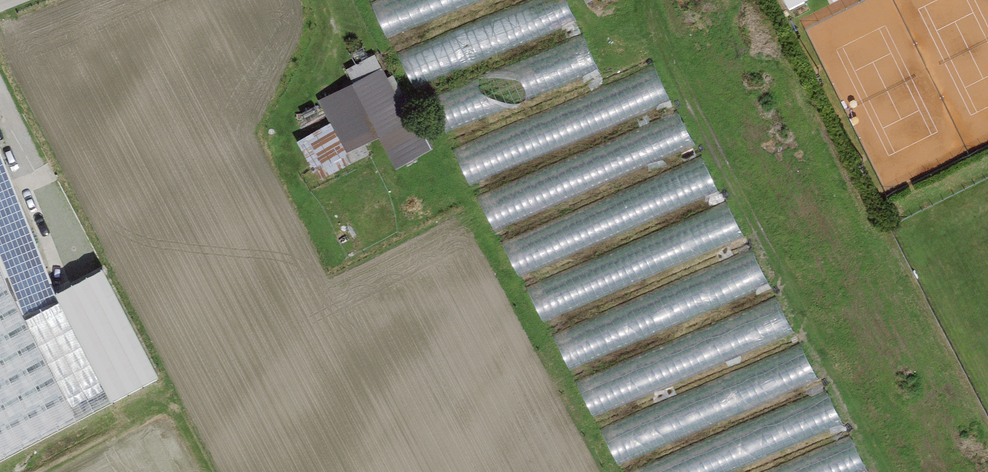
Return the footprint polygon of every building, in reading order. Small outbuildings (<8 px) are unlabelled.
[(387,32),(483,1),(483,0),(376,0),(387,32)] [(443,128),(604,78),(593,40),(485,73),(485,70),(431,87),(443,128)] [(389,62),(319,96),(346,150),(379,134),(394,164),(431,146),(389,62)] [(667,77),(461,138),(471,173),(677,112),(667,77)] [(483,193),(494,224),(700,150),(688,119),(483,193)] [(114,397),(60,297),(0,145),(0,455),(114,397)] [(521,274),(724,195),(711,162),(508,241),(521,274)] [(533,286),(545,318),(749,239),(737,207),(533,286)] [(559,334),(572,367),(774,288),(761,255),(559,334)] [(595,411),(799,339),(787,306),(583,378),(595,411)] [(812,355),(606,424),(618,458),(823,389),(812,355)] [(847,428),(835,395),(637,471),(734,471),(847,428)] [(781,471),(871,471),(860,443),(781,471)]
